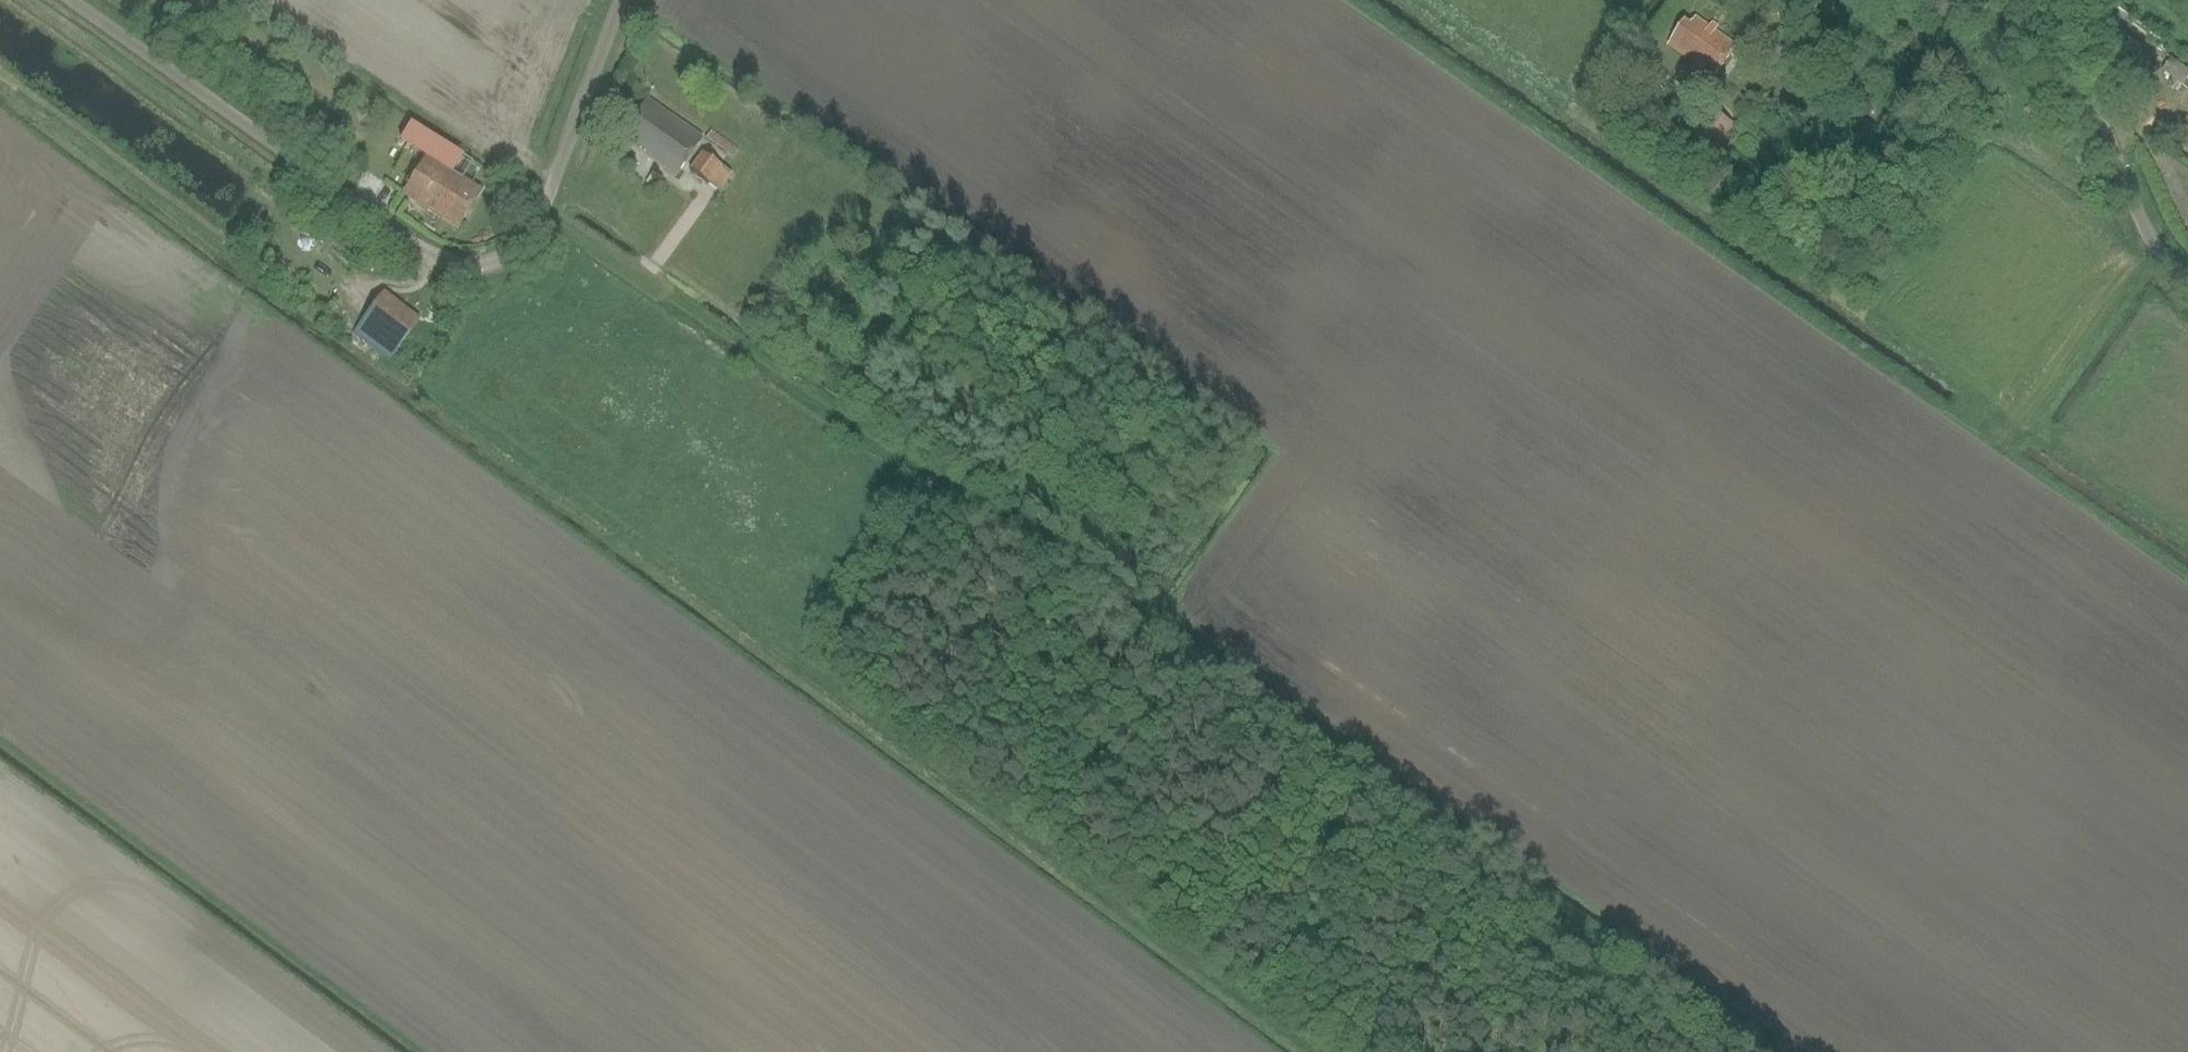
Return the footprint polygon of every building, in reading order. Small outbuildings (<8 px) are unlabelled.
[(1715,77),(1736,46),(1696,18),(1691,25),(1685,21),(1669,45),(1715,77)] [(2171,57),(2162,70),(2187,88),(2187,69),(2171,57)] [(1681,72),(1674,82),(1682,87),(1689,77),(1681,72)] [(676,177),(703,139),(646,99),(627,126),(633,130),(625,141),(676,177)] [(1713,156),(1735,124),(1709,106),(1695,126),(1682,117),(1673,129),(1713,156)] [(721,193),(733,175),(704,154),(691,171),(721,193)] [(426,156),(402,194),(458,228),(482,190),(426,156)] [(422,320),(385,292),(362,322),(399,350),(422,320)]
